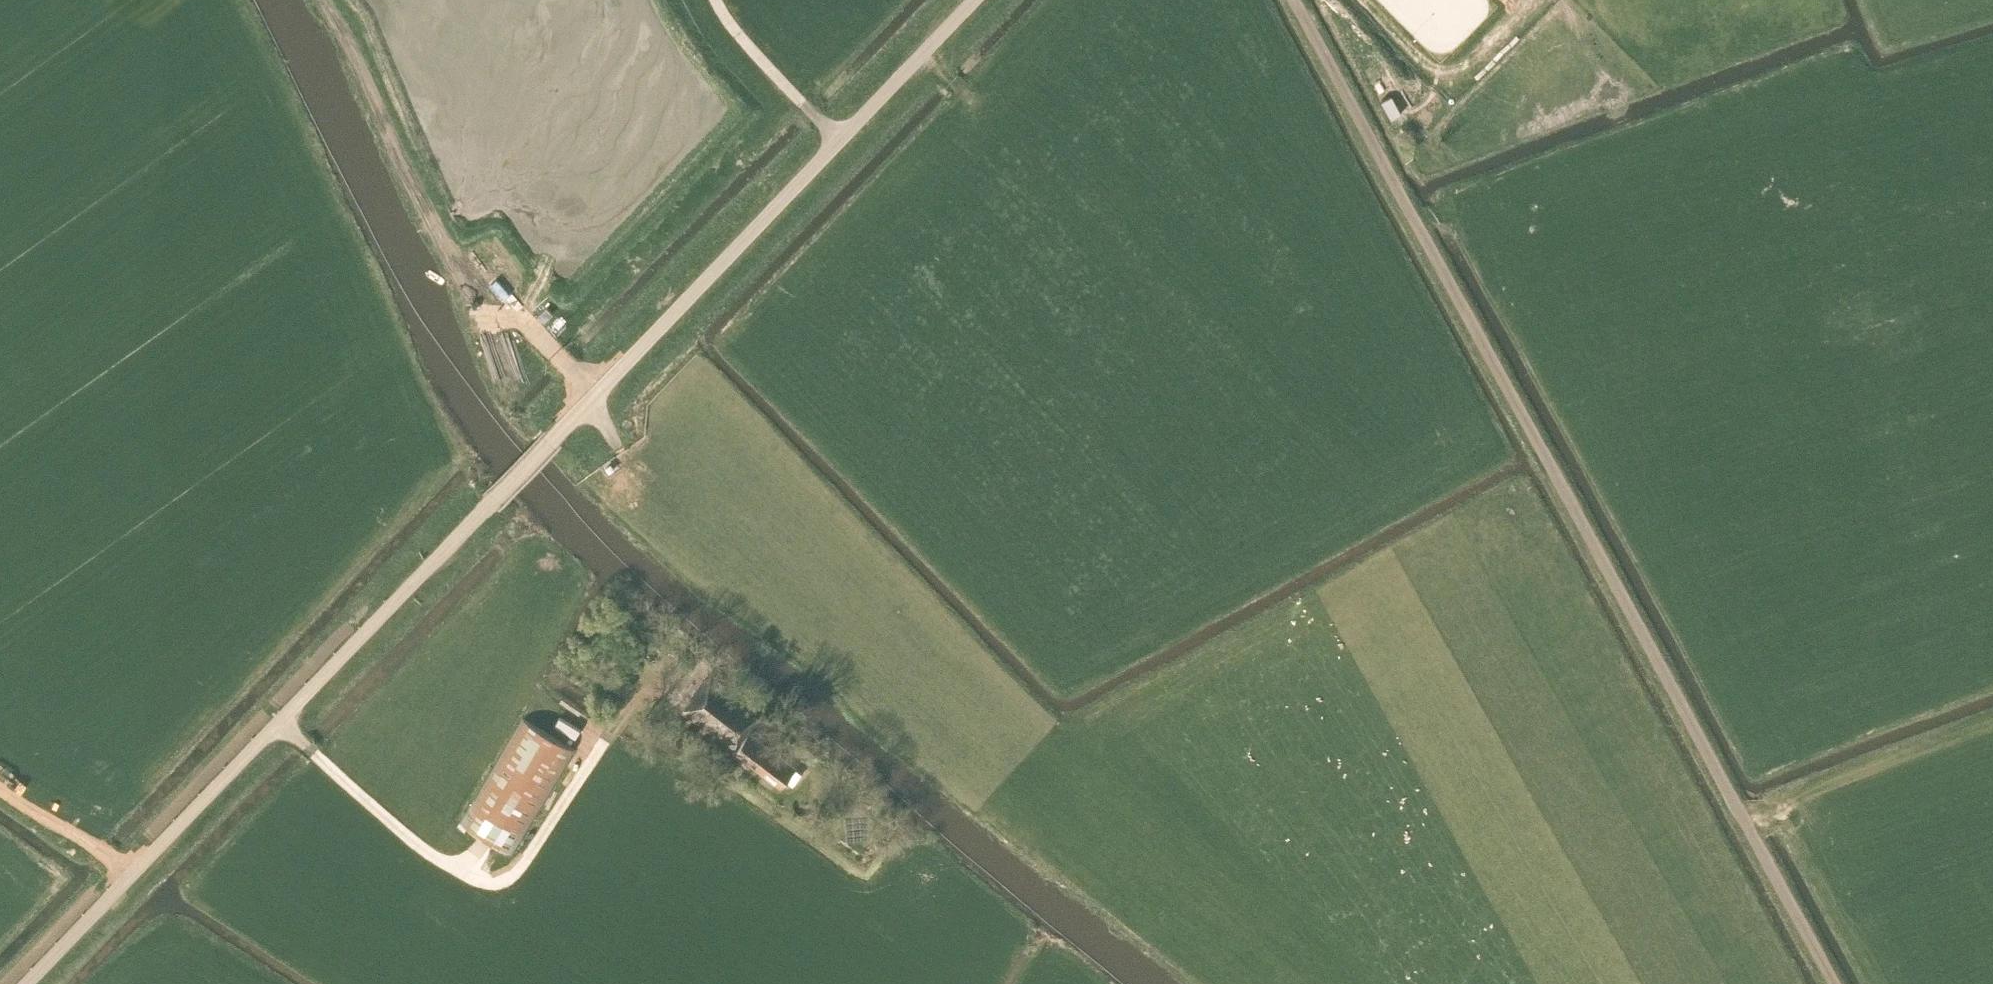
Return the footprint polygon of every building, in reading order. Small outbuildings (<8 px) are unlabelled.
[(1448,39),(1466,39),(1466,17),(1489,17),(1489,0),(1448,0),(1448,39)] [(1512,10),(1522,3),(1519,0),(1505,0),(1512,10)] [(746,732),(764,707),(710,669),(688,699),(689,700),(681,712),(711,734),(713,732),(735,748),(733,751),(780,787),(786,780),(794,768),(746,732)] [(512,854),(556,781),(575,750),(522,718),(459,822),(512,854)] [(794,768),(786,780),(792,784),(800,772),(794,768)]
